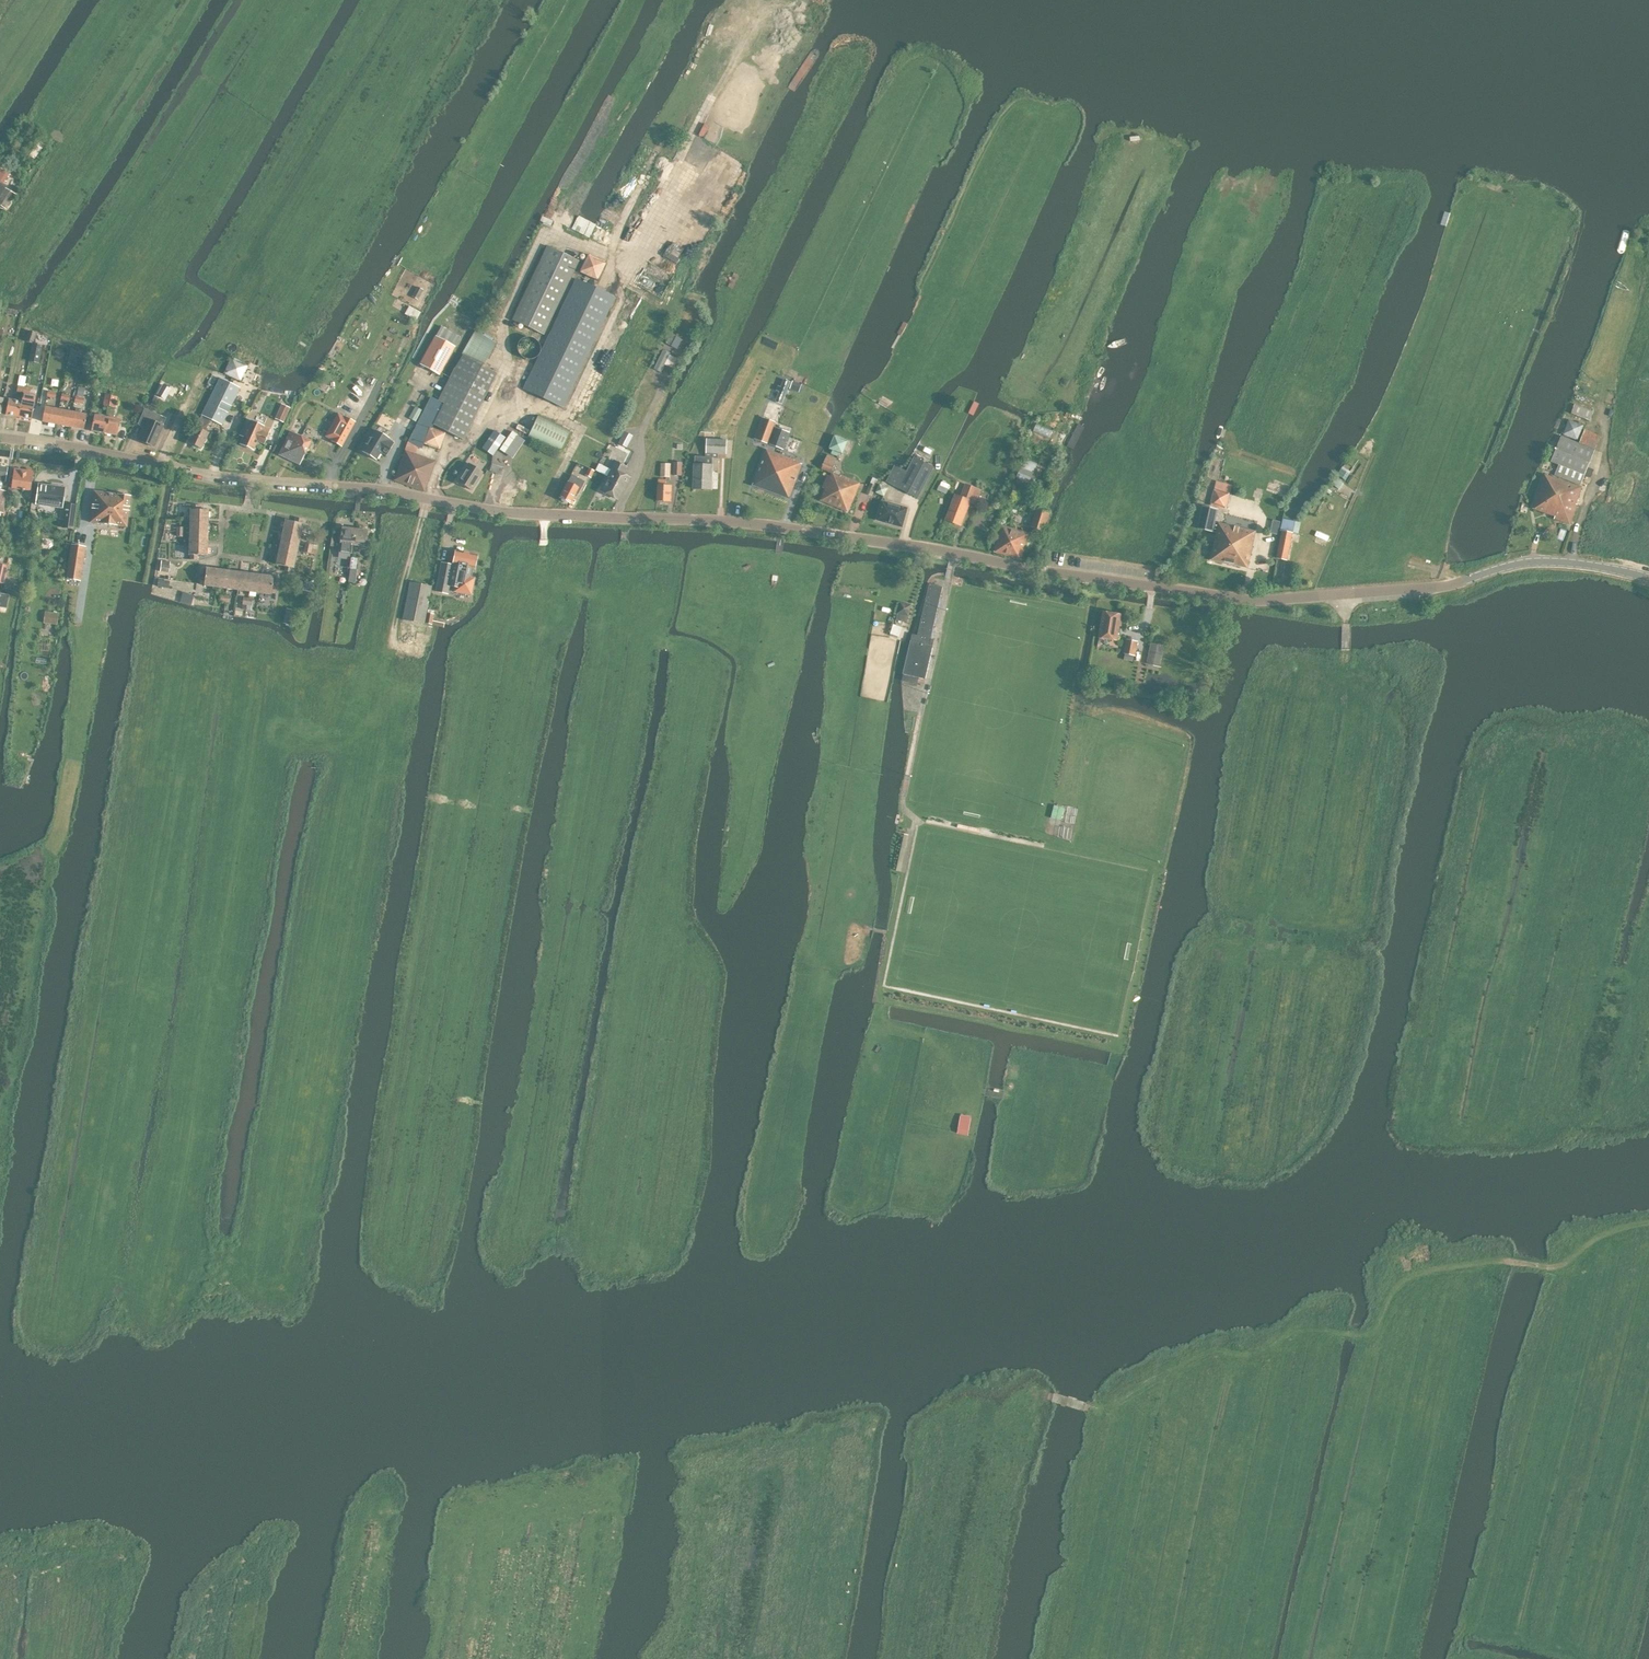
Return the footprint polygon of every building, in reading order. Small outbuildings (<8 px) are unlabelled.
[(16,194),(5,187),(7,185),(3,183),(9,174),(0,169),(0,182),(1,182),(0,183),(0,205),(7,209),(16,194)] [(544,335),(579,260),(546,245),(511,320),(544,335)] [(598,278),(607,260),(588,252),(580,270),(598,278)] [(562,407),(615,297),(576,279),(523,388),(562,407)] [(441,325),(420,364),(434,372),(440,375),(455,347),(461,336),(441,325)] [(32,343),(35,333),(28,331),(25,341),(32,343)] [(433,422),(450,431),(463,438),(484,396),(497,372),(483,365),(495,342),(477,331),(447,382),(452,386),(443,403),(431,396),(408,442),(419,446),(433,422)] [(671,332),(666,342),(671,345),(677,335),(671,332)] [(672,344),(685,352),(693,337),(687,334),(685,338),(678,334),(672,344)] [(32,343),(29,360),(39,362),(42,345),(32,343)] [(663,349),(654,368),(661,371),(665,364),(673,368),(678,358),(670,354),(670,353),(663,349)] [(70,351),(68,362),(76,364),(78,352),(70,351)] [(234,355),(225,371),(241,379),(249,363),(234,355)] [(19,417),(25,382),(25,381),(26,378),(20,377),(15,401),(9,400),(7,414),(19,417)] [(222,424),(240,388),(220,378),(202,415),(203,415),(189,442),(201,448),(209,433),(206,431),(212,419),(222,424)] [(781,382),(776,394),(784,398),(789,385),(781,382)] [(164,398),(170,387),(163,383),(157,393),(164,398)] [(25,387),(19,417),(31,419),(35,395),(29,394),(31,388),(25,387)] [(110,405),(112,395),(105,393),(103,404),(110,405)] [(154,395),(151,403),(157,406),(160,398),(154,395)] [(275,418),(283,422),(290,407),(282,403),(275,418)] [(1589,421),(1593,411),(1573,404),(1570,413),(1589,421)] [(57,424),(60,409),(46,407),(43,421),(57,424)] [(76,412),(73,411),(70,426),(84,429),(87,414),(81,413),(82,409),(77,408),(76,412)] [(157,423),(161,414),(144,408),(138,424),(144,426),(139,439),(154,446),(163,425),(157,423)] [(57,424),(70,426),(73,411),(60,409),(57,424)] [(336,415),(325,436),(331,439),(331,440),(340,445),(352,423),(353,421),(343,416),(343,417),(336,413),(336,415)] [(105,432),(108,417),(95,414),(92,430),(105,432)] [(560,452),(569,430),(538,415),(528,437),(560,452)] [(762,416),(754,438),(783,449),(789,432),(785,431),(773,426),(775,421),(762,416)] [(120,419),(108,417),(105,432),(117,435),(120,419)] [(122,427),(127,428),(128,429),(130,419),(124,418),(122,427)] [(243,436),(239,443),(253,449),(257,440),(264,443),(268,434),(262,430),(264,425),(250,419),(250,420),(246,418),(239,435),(243,436)] [(1033,429),(1050,436),(1054,429),(1037,421),(1033,429)] [(366,444),(362,451),(376,459),(381,451),(386,455),(389,450),(394,442),(388,439),(389,437),(387,436),(389,432),(389,430),(381,425),(379,426),(376,430),(375,429),(370,437),(369,436),(365,443),(366,444)] [(1587,466),(1594,448),(1599,435),(1584,429),(1579,442),(1560,435),(1550,461),(1558,464),(1554,474),(1580,484),(1584,474),(1590,477),(1594,468),(1587,466)] [(291,430),(279,454),(300,464),(311,440),(291,430)] [(492,455),(504,437),(494,430),(481,448),(492,455)] [(499,448),(505,452),(517,435),(512,431),(499,448)] [(623,433),(618,442),(619,443),(626,446),(632,435),(624,431),(623,433)] [(726,453),(727,440),(714,440),(714,431),(704,431),(704,439),(706,439),(705,457),(695,456),(693,488),(711,489),(711,470),(718,471),(719,458),(718,458),(718,453),(726,453)] [(836,434),(830,447),(844,453),(850,439),(836,434)] [(436,460),(414,452),(405,449),(394,480),(425,491),(436,460)] [(788,498),(801,464),(794,461),(794,460),(767,449),(753,485),(780,496),(780,498),(786,499),(788,498)] [(831,472),(833,465),(834,466),(837,458),(828,454),(824,462),(821,469),(831,472)] [(917,498),(933,467),(914,457),(906,472),(903,471),(901,476),(897,474),(891,484),(917,498)] [(1037,464),(1024,458),(1015,483),(1028,487),(1037,464)] [(626,483),(629,476),(623,473),(627,467),(614,460),(610,467),(612,468),(601,490),(616,498),(624,482),(626,483)] [(681,475),(682,462),(674,462),(673,475),(681,475)] [(468,463),(457,480),(471,489),(482,472),(468,463)] [(492,463),(490,471),(501,474),(503,467),(492,463)] [(661,463),(660,477),(665,477),(665,479),(669,479),(670,464),(661,463)] [(593,470),(589,468),(585,475),(590,477),(593,470)] [(29,490),(32,472),(16,469),(15,474),(11,473),(8,493),(12,494),(13,487),(29,490)] [(515,503),(522,474),(506,470),(499,499),(515,503)] [(848,511),(859,483),(840,476),(840,477),(831,473),(820,500),(848,511)] [(1532,507),(1554,515),(1554,517),(1556,518),(1569,523),(1576,503),(1575,503),(1580,486),(1544,473),(1532,507)] [(573,475),(569,482),(560,497),(570,503),(579,488),(581,488),(584,482),(573,475)] [(873,476),(869,484),(875,486),(878,479),(873,476)] [(670,502),(671,485),(665,485),(666,479),(658,479),(657,501),(670,502)] [(1041,494),(1046,482),(1041,480),(1036,492),(1041,494)] [(1226,508),(1232,484),(1216,480),(1210,504),(1226,508)] [(39,483),(36,503),(61,507),(62,502),(65,487),(39,483)] [(865,493),(871,495),(875,486),(869,484),(865,493)] [(974,503),(980,490),(965,484),(960,496),(955,494),(946,517),(953,520),(953,522),(960,525),(970,502),(974,503)] [(95,490),(91,522),(128,526),(132,495),(95,490)] [(877,518),(876,519),(878,520),(901,526),(902,527),(903,526),(902,525),(907,507),(882,500),(877,518)] [(61,508),(60,518),(63,519),(62,527),(73,529),(77,504),(76,504),(70,503),(62,502),(61,507),(61,508)] [(190,509),(190,521),(208,521),(208,510),(198,510),(198,505),(191,505),(191,509),(190,509)] [(1206,507),(1203,522),(1201,528),(1216,531),(1210,559),(1247,567),(1255,530),(1215,522),(1214,522),(1217,510),(1206,507)] [(1049,513),(1036,509),(1031,526),(1044,530),(1049,513)] [(283,531),(300,535),(302,523),(301,523),(302,519),(295,517),(294,522),(286,520),(283,531)] [(208,532),(208,521),(190,521),(190,532),(208,532)] [(1001,525),(1001,526),(994,551),(1021,559),(1028,533),(1001,525)] [(333,534),(331,545),(339,546),(338,551),(351,553),(352,544),(353,544),(355,529),(355,528),(341,526),(341,530),(333,529),(333,534)] [(367,530),(355,529),(353,544),(353,545),(365,547),(367,530)] [(1282,530),(1277,558),(1287,560),(1293,532),(1282,530)] [(298,546),(300,535),(283,531),(281,542),(298,546)] [(207,543),(208,532),(190,532),(190,543),(207,543)] [(279,553),(295,556),(298,546),(281,542),(279,553)] [(207,554),(207,543),(190,543),(189,555),(190,555),(190,558),(197,558),(197,554),(207,554)] [(73,544),(68,579),(82,580),(87,546),(73,544)] [(471,594),(474,577),(471,577),(473,567),(474,567),(477,554),(469,553),(469,552),(468,552),(464,552),(464,551),(463,551),(455,550),(452,567),(448,567),(449,563),(441,562),(435,591),(447,593),(449,585),(455,586),(454,591),(471,594)] [(284,570),(291,571),(292,567),(293,568),(295,556),(279,553),(276,564),(285,566),(284,570)] [(0,563),(0,583),(5,584),(8,565),(0,563)] [(169,565),(160,564),(160,568),(159,571),(168,573),(168,569),(169,565)] [(216,587),(218,570),(206,568),(205,577),(201,577),(200,582),(205,583),(204,585),(211,586),(210,590),(215,591),(216,587)] [(355,582),(356,569),(349,568),(348,581),(355,582)] [(227,588),(229,571),(218,570),(216,587),(227,588)] [(238,589),(240,572),(229,571),(227,588),(233,589),(238,589)] [(249,591),(251,574),(240,572),(238,589),(249,591)] [(260,592),(262,575),(251,574),(249,591),(260,592)] [(272,593),(275,593),(276,586),(272,586),(273,576),(262,575),(260,592),(271,594),(272,593)] [(306,580),(304,588),(313,590),(315,582),(306,580)] [(403,618),(425,622),(432,585),(410,581),(403,618)] [(903,674),(906,674),(925,679),(933,646),(929,645),(942,587),(930,584),(928,583),(917,635),(912,634),(904,668),(903,674)] [(7,607),(9,594),(0,592),(0,606),(7,607)] [(191,604),(191,603),(193,595),(182,592),(180,602),(184,602),(191,604)] [(907,622),(908,616),(911,605),(899,602),(897,613),(896,620),(907,622)] [(286,608),(283,622),(292,625),(296,610),(286,608)] [(1099,637),(1117,640),(1121,614),(1103,611),(1099,637)] [(47,612),(45,622),(54,623),(55,613),(47,612)] [(427,627),(404,623),(404,630),(406,630),(404,641),(415,643),(417,632),(425,633),(427,627)] [(900,635),(904,626),(896,623),(893,632),(900,635)] [(1134,655),(1137,642),(1127,640),(1124,653),(1134,655)] [(1147,661),(1150,661),(1149,667),(1157,669),(1158,663),(1160,663),(1163,645),(1150,643),(1147,661)] [(962,1112),(959,1132),(970,1133),(973,1114),(962,1112)]
